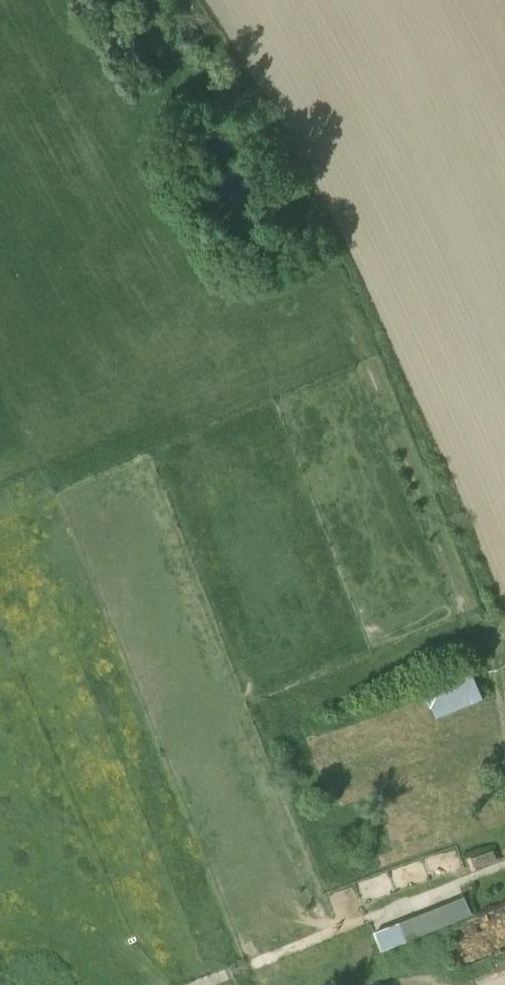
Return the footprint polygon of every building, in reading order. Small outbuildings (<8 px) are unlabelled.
[(452,620),(433,628),(436,636),(455,628),(452,620)] [(468,663),(420,683),(435,718),(483,699),(468,663)] [(494,850),(471,858),(474,868),(497,860),(494,850)] [(371,933),(379,952),(447,926),(470,918),(462,898),(371,933)]
